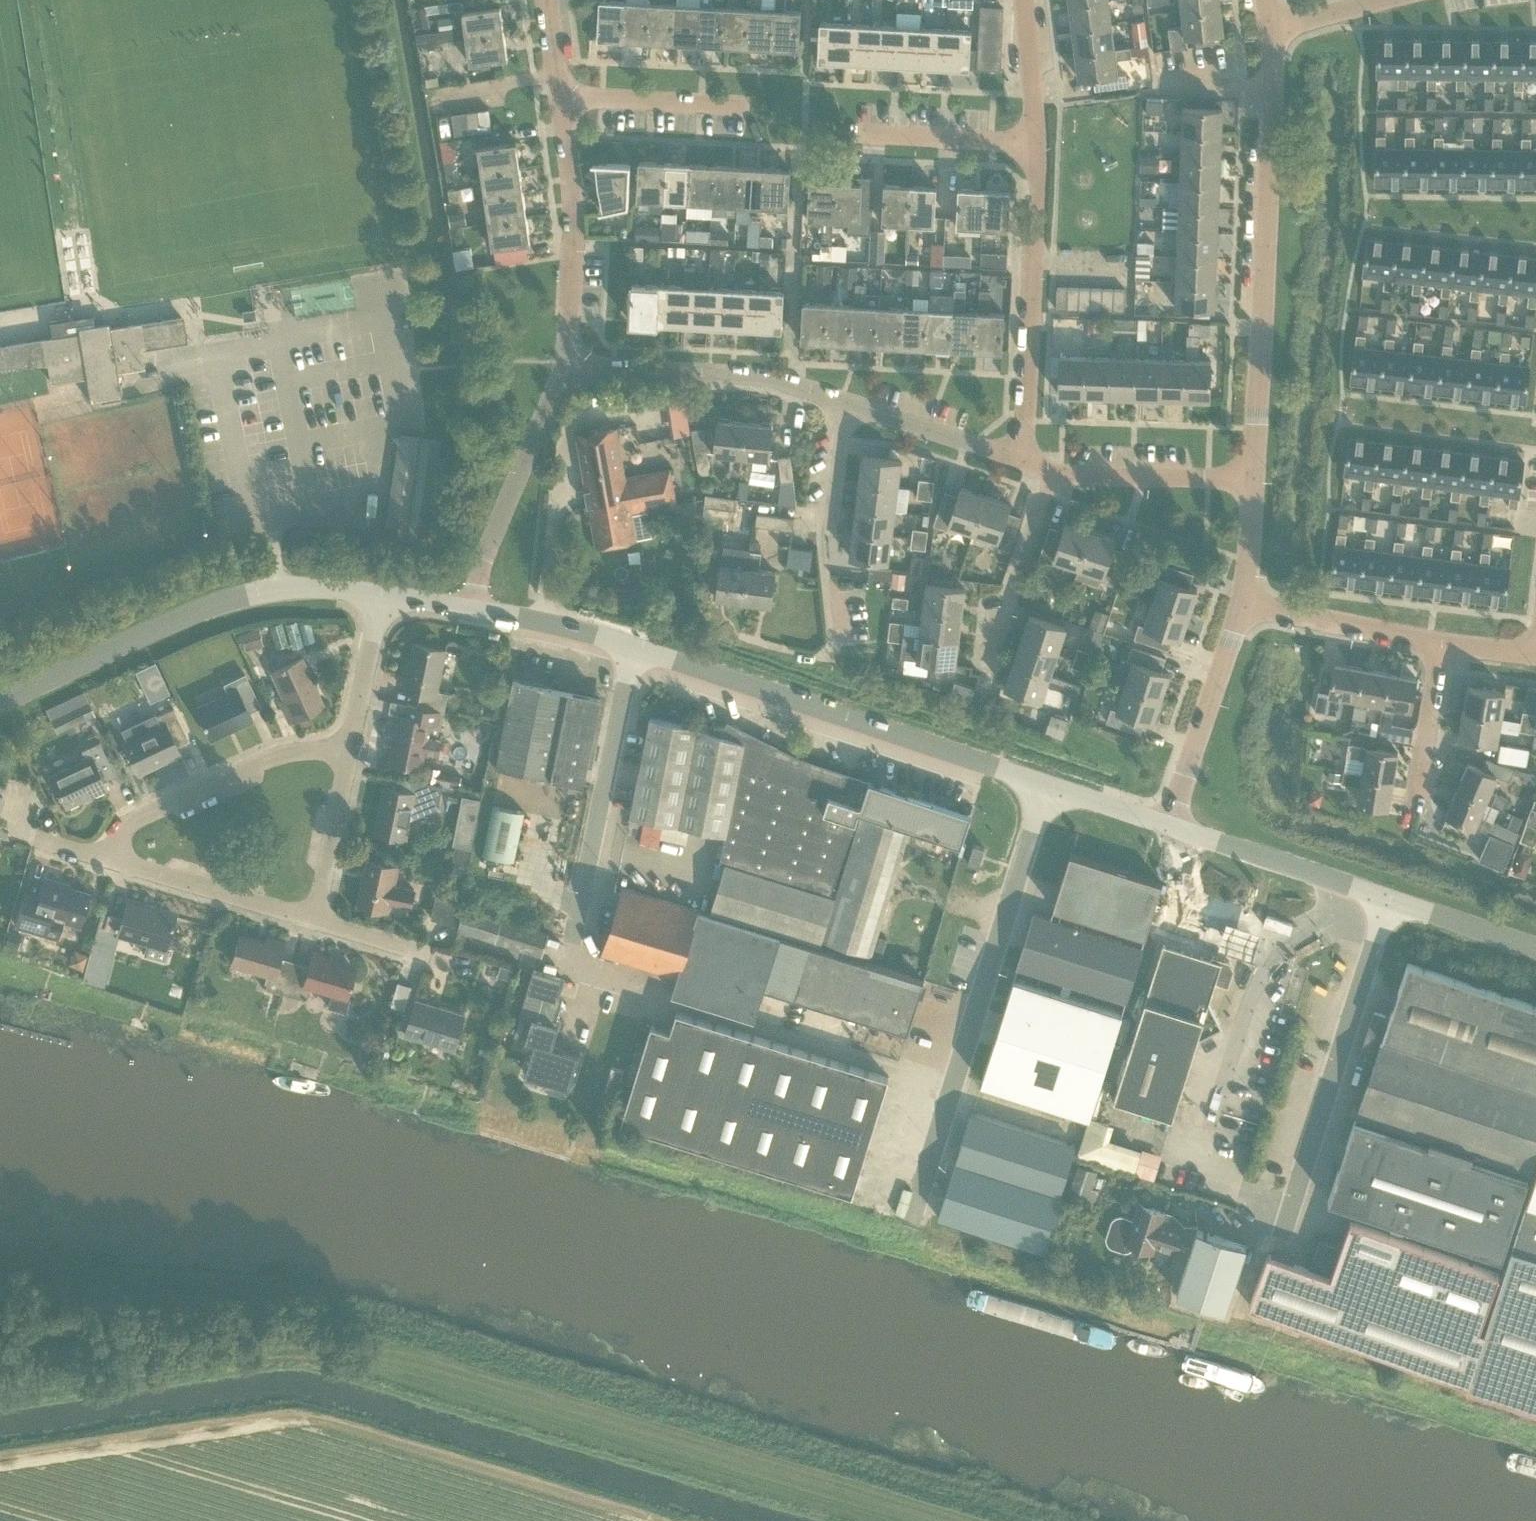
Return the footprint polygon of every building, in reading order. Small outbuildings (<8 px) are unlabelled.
[(623,39),(626,0),(619,0),(600,0),(598,37),(623,39)] [(623,39),(648,40),(650,2),(626,0),(623,39)] [(723,44),(725,6),(711,5),(712,0),(701,0),(700,4),(698,43),(723,44)] [(773,47),(775,8),(761,8),(762,0),(752,0),(751,7),(750,7),(748,46),(773,47)] [(775,8),(773,47),(798,48),(801,10),(785,9),(785,0),(775,0),(775,8)] [(1069,3),(1072,28),(1111,23),(1108,0),(1092,0),(1069,3)] [(1182,10),(1220,5),(1220,0),(1181,0),(1182,10)] [(650,2),(648,40),(673,42),(675,3),(650,2)] [(673,42),(698,43),(700,4),(675,3),(673,42)] [(1220,5),(1182,10),(1184,25),(1168,27),(1171,48),(1188,46),(1187,36),(1224,31),(1220,5)] [(723,44),(748,46),(750,7),(725,6),(723,44)] [(980,6),(979,18),(1002,19),(1003,7),(980,6)] [(466,36),(466,38),(505,32),(501,8),(463,13),(465,26),(435,30),(437,40),(466,36)] [(979,18),(979,31),(1002,32),(1002,19),(979,18)] [(818,60),(845,61),(847,22),(820,21),(819,25),(812,25),(811,39),(819,39),(818,60)] [(845,61),(871,62),(873,24),(847,22),(845,61)] [(1111,23),(1072,28),(1076,52),(1114,48),(1111,23)] [(871,62),(897,64),(899,25),(873,24),(871,62)] [(897,64),(923,65),(925,26),(899,25),(897,64)] [(923,65),(950,66),(952,28),(925,26),(923,65)] [(977,55),(978,43),(970,43),(971,29),(952,28),(950,66),(977,68),(977,55)] [(979,31),(978,43),(1001,44),(1002,32),(979,31)] [(505,32),(466,38),(470,63),(508,57),(505,32)] [(1407,75),(1407,39),(1378,39),(1377,74),(1398,75),(1398,87),(1407,87),(1407,75)] [(1436,39),(1407,39),(1407,75),(1427,75),(1427,87),(1436,87),(1436,75),(1436,39)] [(1465,40),(1436,39),(1436,75),(1456,75),(1456,87),(1465,88),(1465,76),(1465,40)] [(1494,40),(1465,40),(1465,76),(1485,76),(1485,88),(1494,88),(1494,76),(1494,40)] [(1523,41),(1494,40),(1494,76),(1514,76),(1514,88),(1523,88),(1523,76),(1523,41)] [(1523,41),(1523,76),(1535,77),(1535,41),(1523,41)] [(978,43),(977,55),(1000,57),(1001,44),(978,43)] [(1114,48),(1076,52),(1079,78),(1095,76),(1097,88),(1129,84),(1127,71),(1117,73),(1115,59),(1132,57),(1130,46),(1114,48)] [(977,55),(977,68),(999,69),(1000,57),(977,55)] [(1407,95),(1398,94),(1397,107),(1406,108),(1407,95)] [(1436,95),(1427,95),(1427,108),(1436,108),(1436,95)] [(1465,95),(1456,95),(1455,108),(1464,109),(1465,95)] [(1485,96),(1485,109),(1494,109),(1494,96),(1485,96)] [(1523,96),(1514,96),(1514,109),(1523,109),(1523,96)] [(1159,102),(1150,101),(1149,113),(1158,114),(1159,102)] [(1183,104),(1182,130),(1220,132),(1221,106),(1183,104)] [(488,108),(478,109),(481,130),(492,129),(488,108)] [(470,132),(481,130),(478,109),(467,111),(470,132)] [(470,132),(467,111),(453,114),(457,135),(470,132)] [(1386,114),(1376,114),(1376,127),(1385,127),(1386,114)] [(1415,115),(1405,114),(1405,128),(1414,128),(1415,115)] [(1444,115),(1435,115),(1434,128),(1443,128),(1444,115)] [(1473,115),(1464,115),(1463,128),(1473,128),(1473,115)] [(1502,116),(1493,116),(1492,129),(1502,129),(1502,116)] [(1522,116),(1522,129),(1531,129),(1531,116),(1522,116)] [(1182,130),(1181,155),(1219,157),(1220,132),(1182,130)] [(1406,147),(1405,147),(1385,147),(1385,135),(1376,135),(1376,183),(1405,183),(1406,147)] [(1435,148),(1434,148),(1414,148),(1414,136),(1405,135),(1405,147),(1406,147),(1405,183),(1434,183),(1435,148)] [(1434,183),(1463,184),(1464,148),(1463,148),(1443,148),(1443,136),(1434,136),(1434,148),(1435,148),(1434,183)] [(1493,149),(1492,149),(1472,148),(1472,136),(1463,136),(1463,148),(1464,148),(1463,184),(1492,184),(1493,149)] [(1492,184),(1521,185),(1521,149),(1501,149),(1501,137),(1492,137),(1492,149),(1493,149),(1492,184)] [(1521,185),(1535,185),(1535,149),(1530,149),(1530,137),(1523,137),(1521,137),(1521,149),(1521,185)] [(478,146),(482,172),(520,166),(516,141),(478,146)] [(1159,154),(1142,153),(1141,169),(1159,170),(1159,154)] [(1181,155),(1180,180),(1218,182),(1219,157),(1181,155)] [(663,200),(665,161),(639,160),(637,198),(663,200)] [(598,186),(629,187),(630,163),(595,161),(595,163),(598,186)] [(688,201),(690,163),(665,161),(663,200),(688,201)] [(714,164),(690,163),(688,201),(712,202),(714,164)] [(737,213),(738,204),(737,204),(739,165),(714,164),(712,202),(728,203),(727,213),(737,213)] [(762,220),(762,205),(764,167),(739,165),(737,204),(738,204),(753,205),(753,220),(762,220)] [(482,172),(485,196),(523,191),(520,166),(482,172)] [(762,205),(777,206),(777,216),(788,217),(790,168),(764,167),(762,205)] [(870,232),(871,228),(874,176),(851,175),(851,181),(836,180),(834,219),(849,220),(848,231),(870,232)] [(834,219),(836,180),(810,179),(808,217),(824,218),(821,257),(832,258),(834,219)] [(1180,180),(1179,205),(1217,207),(1218,182),(1180,180)] [(882,221),(908,223),(910,184),(884,183),(882,221)] [(908,223),(933,224),(935,186),(910,184),(908,223)] [(628,205),(629,187),(598,186),(603,210),(628,205)] [(958,225),(983,227),(985,188),(960,187),(958,225)] [(985,188),(983,227),(1008,228),(1010,190),(985,188)] [(485,196),(489,221),(527,216),(523,191),(485,196)] [(1179,205),(1178,230),(1216,232),(1217,207),(1179,205)] [(467,222),(465,209),(449,212),(451,225),(467,222)] [(678,213),(662,212),(661,223),(663,224),(662,239),(686,240),(687,221),(677,220),(678,213)] [(527,216),(489,221),(493,247),(495,246),(527,242),(531,241),(527,216)] [(657,224),(644,224),(643,236),(656,237),(657,224)] [(871,228),(870,232),(871,232),(870,260),(885,261),(887,229),(871,228)] [(1178,230),(1176,255),(1215,257),(1216,232),(1178,230)] [(1164,232),(1138,231),(1138,253),(1163,254),(1164,232)] [(727,233),(715,232),(714,242),(727,243),(727,233)] [(774,235),(761,234),(761,244),(773,245),(774,235)] [(1392,289),(1393,277),(1397,241),(1368,238),(1364,274),(1385,276),(1383,288),(1392,289)] [(1393,277),(1413,279),(1412,291),(1421,292),(1422,280),(1426,245),(1397,241),(1393,277)] [(527,242),(495,246),(497,261),(529,256),(527,242)] [(644,244),(635,244),(635,257),(643,258),(644,244)] [(686,245),(669,244),(669,254),(686,255),(686,245)] [(1422,280),(1442,282),(1441,294),(1450,295),(1451,283),(1455,248),(1426,245),(1422,280)] [(721,247),(711,246),(710,260),(720,261),(721,247)] [(470,247),(453,250),(456,269),(473,266),(470,247)] [(1451,283),(1471,286),(1470,298),(1479,299),(1480,287),(1479,287),(1483,251),(1455,248),(1451,283)] [(1007,266),(1007,252),(982,251),(981,265),(1007,266)] [(1479,287),(1480,287),(1500,289),(1499,301),(1507,302),(1509,290),(1508,290),(1512,254),(1483,251),(1479,287)] [(1150,254),(1136,254),(1136,265),(1150,266),(1150,254)] [(1512,254),(1508,290),(1509,290),(1529,292),(1528,304),(1535,305),(1535,257),(1512,254)] [(970,264),(970,255),(961,255),(961,264),(970,264)] [(1215,257),(1176,255),(1175,280),(1214,282),(1215,257)] [(831,264),(818,263),(817,279),(830,280),(831,264)] [(852,343),(877,344),(879,306),(866,305),(867,282),(856,282),(857,265),(842,264),(841,285),(856,286),(855,304),(854,304),(852,343)] [(893,275),(898,280),(906,280),(906,268),(893,268),(893,275)] [(1214,282),(1175,280),(1174,306),(1213,307),(1214,282)] [(656,322),(658,283),(632,282),(630,321),(656,322)] [(681,323),(683,285),(658,283),(656,322),(681,323)] [(706,325),(708,286),(683,285),(681,323),(706,325)] [(1058,285),(1057,306),(1068,307),(1069,286),(1058,285)] [(731,326),(733,287),(708,286),(706,325),(731,326)] [(1069,286),(1068,307),(1080,307),(1080,286),(1069,286)] [(1080,286),(1080,307),(1091,308),(1092,287),(1080,286)] [(756,327),(758,289),(733,287),(731,326),(756,327)] [(1092,287),(1091,308),(1102,308),(1103,287),(1092,287)] [(1103,287),(1102,308),(1114,308),(1114,288),(1103,287)] [(953,310),(951,348),(976,349),(978,311),(965,310),(967,288),(955,288),(954,310),(953,310)] [(1114,288),(1114,308),(1125,309),(1126,288),(1114,288)] [(783,290),(758,289),(756,327),(781,329),(783,290)] [(978,311),(976,349),(1002,351),(1004,312),(990,312),(991,289),(980,289),(979,311),(978,311)] [(1391,297),(1382,296),(1381,309),(1390,310),(1391,297)] [(1420,300),(1411,299),(1410,312),(1419,313),(1420,300)] [(801,340),(827,341),(829,303),(803,302),(801,340)] [(1449,303),(1440,302),(1438,315),(1447,316),(1449,303)] [(827,341),(852,343),(854,304),(829,303),(827,341)] [(877,344),(901,345),(904,307),(879,306),(877,344)] [(901,345),(926,347),(928,308),(904,307),(901,345)] [(1528,307),(1526,323),(1534,324),(1535,309),(1535,308),(1528,307)] [(243,318),(255,316),(254,308),(242,310),(243,318)] [(928,308),(926,347),(951,348),(953,310),(928,308)] [(1507,310),(1498,309),(1496,322),(1505,323),(1507,310)] [(1368,314),(1359,313),(1357,326),(1366,327),(1368,314)] [(181,316),(110,328),(109,323),(77,328),(78,333),(0,346),(0,370),(48,363),(51,381),(85,376),(89,400),(121,395),(117,370),(143,366),(140,347),(185,340),(181,316)] [(1396,317),(1387,316),(1386,329),(1395,330),(1396,317)] [(1114,318),(1113,327),(1125,327),(1126,318),(1114,318)] [(1147,323),(1138,322),(1137,337),(1147,337),(1147,323)] [(1187,359),(1199,359),(1199,334),(1210,334),(1210,322),(1189,322),(1189,334),(1188,334),(1187,359)] [(1454,324),(1445,323),(1444,336),(1453,337),(1454,324)] [(1483,327),(1474,326),(1472,339),(1481,340),(1483,327)] [(1512,330),(1503,329),(1501,342),(1510,343),(1512,330)] [(1384,349),(1364,347),(1365,335),(1356,334),(1351,381),(1380,384),(1384,349)] [(1413,352),(1393,350),(1394,338),(1385,337),(1384,349),(1380,384),(1409,388),(1413,352)] [(1442,355),(1422,353),(1423,341),(1414,340),(1413,352),(1409,388),(1438,391),(1442,355)] [(1438,391),(1467,394),(1471,359),(1470,359),(1450,356),(1451,345),(1443,344),(1442,355),(1438,391)] [(1467,394),(1495,397),(1499,362),(1479,360),(1480,348),(1472,347),(1470,359),(1471,359),(1467,394)] [(1499,362),(1495,397),(1525,401),(1529,365),(1508,363),(1509,351),(1500,350),(1499,362)] [(1084,394),(1086,355),(1060,354),(1059,393),(1084,394)] [(1109,395),(1111,356),(1086,355),(1084,394),(1109,395)] [(1134,396),(1136,357),(1111,356),(1109,395),(1134,396)] [(1159,396),(1160,358),(1136,357),(1134,396),(1159,396)] [(1184,397),(1185,359),(1160,358),(1159,396),(1184,397)] [(1199,359),(1187,359),(1185,359),(1184,397),(1210,398),(1211,359),(1199,359)] [(739,472),(744,421),(718,418),(714,452),(731,454),(729,471),(739,472)] [(772,424),(744,421),(739,472),(751,473),(753,456),(770,458),(772,424)] [(707,448),(706,448),(703,425),(691,427),(695,450),(699,473),(711,472),(707,448)] [(648,508),(676,503),(670,468),(625,476),(616,426),(577,433),(596,545),(636,538),(653,535),(648,508)] [(426,540),(441,440),(419,437),(401,434),(386,534),(426,540)] [(1373,488),(1375,476),(1374,476),(1379,441),(1349,437),(1345,473),(1366,475),(1364,487),(1373,488)] [(1374,476),(1375,476),(1395,479),(1393,491),(1402,492),(1403,480),(1407,445),(1379,441),(1374,476)] [(1403,480),(1423,483),(1422,495),(1430,496),(1432,484),(1436,448),(1407,445),(1403,480)] [(1465,452),(1436,448),(1432,484),(1452,486),(1450,498),(1459,499),(1461,487),(1460,487),(1465,452)] [(1460,487),(1461,487),(1481,490),(1479,502),(1488,503),(1490,491),(1489,491),(1494,455),(1465,452),(1460,487)] [(781,480),(793,478),(790,455),(778,456),(781,480)] [(862,455),(859,481),(898,485),(901,460),(862,455)] [(1489,491),(1490,491),(1510,494),(1508,506),(1517,507),(1523,459),(1494,455),(1489,491)] [(919,478),(918,488),(933,490),(934,480),(919,478)] [(898,485),(859,481),(856,505),(894,510),(898,485)] [(973,531),(985,494),(961,486),(958,494),(945,490),(934,524),(948,528),(949,523),(973,531)] [(933,490),(918,488),(917,497),(932,499),(933,490)] [(736,509),(738,497),(706,493),(704,505),(736,509)] [(1010,502),(985,494),(973,531),(997,539),(996,544),(1009,548),(1020,515),(1007,510),(1010,502)] [(1372,496),(1363,495),(1361,508),(1370,509),(1372,496)] [(1401,500),(1392,499),(1390,512),(1399,513),(1401,500)] [(1429,503),(1420,502),(1419,515),(1428,516),(1429,503)] [(894,510),(856,505),(853,530),(891,535),(894,510)] [(1458,507),(1449,506),(1448,519),(1457,520),(1458,507)] [(706,521),(704,510),(683,513),(685,525),(706,521)] [(1487,511),(1478,510),(1477,523),(1486,524),(1487,511)] [(1349,513),(1340,511),(1338,524),(1347,526),(1349,513)] [(794,517),(771,514),(757,512),(755,524),(793,529),(794,517)] [(1378,516),(1369,515),(1367,528),(1376,529),(1378,516)] [(1406,520),(1397,519),(1396,532),(1405,533),(1406,520)] [(1078,566),(1090,529),(1065,521),(1062,529),(1055,527),(1050,525),(1038,559),(1052,563),(1054,558),(1078,566)] [(1436,524),(1427,523),(1425,536),(1434,537),(1436,524)] [(1464,527),(1455,526),(1454,539),(1463,540),(1464,527)] [(913,528),(912,538),(926,540),(928,530),(913,528)] [(1115,537),(1090,529),(1078,566),(1102,574),(1100,579),(1114,584),(1125,550),(1112,545),(1115,537)] [(891,535),(853,530),(850,556),(888,561),(891,535)] [(1493,531),(1484,530),(1482,543),(1491,544),(1493,531)] [(1331,580),(1360,584),(1364,548),(1344,545),(1346,533),(1337,532),(1331,580)] [(1364,548),(1360,584),(1389,587),(1393,552),(1373,549),(1375,537),(1366,536),(1364,548)] [(926,540),(912,538),(911,546),(926,548),(926,540)] [(1393,552),(1389,587),(1418,591),(1422,555),(1402,553),(1404,541),(1395,540),(1393,552)] [(1424,543),(1422,555),(1418,591),(1447,595),(1451,559),(1431,556),(1432,544),(1424,543)] [(1453,547),(1451,559),(1447,595),(1476,598),(1480,563),(1460,560),(1461,548),(1453,547)] [(745,600),(752,549),(739,548),(737,565),(721,563),(716,597),(723,598),(745,600)] [(761,551),(752,549),(745,600),(771,604),(775,570),(759,568),(761,551)] [(1481,551),(1480,563),(1476,598),(1505,602),(1510,566),(1489,564),(1490,552),(1481,551)] [(1160,576),(1149,608),(1186,621),(1197,588),(1188,585),(1193,572),(1159,561),(1154,575),(1160,576)] [(891,578),(892,568),(870,566),(869,576),(891,578)] [(907,572),(893,570),(891,585),(905,587),(907,572)] [(927,582),(923,607),(962,612),(965,587),(927,582)] [(907,605),(908,596),(894,594),(893,604),(907,605)] [(962,612),(923,607),(920,632),(958,637),(962,612)] [(1186,621),(1149,608),(1144,624),(1139,623),(1134,636),(1168,647),(1172,635),(1180,637),(1186,621)] [(1029,613),(1021,638),(1057,650),(1065,626),(1029,613)] [(891,619),(890,628),(904,630),(905,621),(891,619)] [(261,644),(257,627),(239,631),(243,648),(261,644)] [(888,638),(903,639),(901,656),(955,663),(958,637),(920,632),(904,630),(890,628),(888,638)] [(1021,638),(1013,662),(1049,674),(1057,650),(1021,638)] [(420,692),(417,705),(444,710),(448,692),(438,689),(446,648),(414,642),(404,689),(420,692)] [(1132,661),(1121,692),(1158,705),(1169,672),(1161,669),(1165,656),(1131,645),(1127,659),(1132,661)] [(1078,647),(1075,656),(1089,661),(1092,651),(1078,647)] [(293,718),(323,704),(302,656),(271,670),(293,718)] [(1089,661),(1075,656),(1072,665),(1086,669),(1089,661)] [(1049,674),(1013,662),(1004,686),(1041,699),(1049,674)] [(1341,695),(1356,698),(1357,698),(1362,667),(1334,662),(1329,692),(1318,690),(1314,709),(1338,714),(1341,695)] [(155,663),(136,672),(151,703),(170,694),(155,663)] [(1352,716),(1353,716),(1364,718),(1368,700),(1383,703),(1388,671),(1362,667),(1357,698),(1356,698),(1352,716)] [(1383,703),(1377,734),(1404,739),(1407,725),(1392,722),(1395,705),(1411,708),(1416,676),(1388,671),(1383,703)] [(247,711),(259,705),(245,673),(227,681),(231,691),(196,707),(210,738),(250,719),(247,711)] [(512,679),(496,766),(584,783),(601,697),(512,679)] [(1078,693),(1080,684),(1081,684),(1067,679),(1064,688),(1078,693)] [(1467,685),(1463,710),(1501,717),(1505,691),(1467,685)] [(1158,705),(1121,692),(1116,709),(1111,707),(1106,721),(1140,732),(1145,719),(1153,721),(1158,705)] [(444,710),(417,705),(415,716),(399,713),(390,760),(422,767),(425,751),(437,753),(439,738),(428,736),(430,726),(441,728),(444,710)] [(85,719),(80,707),(52,720),(57,732),(85,719)] [(154,712),(120,728),(125,740),(124,741),(139,771),(178,753),(174,745),(188,739),(173,707),(155,715),(154,712)] [(1501,717),(1463,710),(1458,736),(1496,742),(1501,717)] [(1521,721),(1535,723),(1535,721),(1535,713),(1523,711),(1521,721)] [(1353,716),(1352,716),(1343,715),(1340,728),(1350,729),(1353,716)] [(650,716),(631,815),(726,833),(719,862),(726,864),(712,909),(820,942),(821,937),(872,952),(910,826),(939,837),(940,836),(960,843),(971,813),(869,779),(868,783),(807,762),(809,758),(800,755),(798,759),(698,725),(650,716)] [(1519,730),(1534,733),(1535,723),(1521,721),(1519,730)] [(102,780),(115,774),(99,741),(82,750),(86,758),(51,775),(66,806),(105,787),(102,780)] [(1364,758),(1362,772),(1393,778),(1398,751),(1348,742),(1346,754),(1364,758)] [(1529,749),(1502,744),(1500,760),(1526,764),(1529,749)] [(1457,788),(1486,800),(1503,808),(1508,796),(1491,789),(1497,774),(1510,779),(1515,768),(1487,756),(1482,768),(1468,762),(1457,788)] [(440,771),(441,768),(423,764),(421,777),(438,780),(460,784),(462,775),(440,771)] [(1393,778),(1362,772),(1343,769),(1341,781),(1360,785),(1357,800),(1388,806),(1393,778)] [(443,783),(431,781),(402,776),(400,788),(385,785),(376,830),(406,836),(410,818),(438,807),(443,783)] [(1486,800),(1457,788),(1446,813),(1490,832),(1514,843),(1519,831),(1480,814),(1486,800)] [(494,805),(483,853),(514,860),(525,811),(494,805)] [(1523,830),(1535,835),(1535,825),(1527,821),(1523,830)] [(1523,830),(1520,839),(1534,844),(1535,838),(1535,835),(1523,830)] [(1490,832),(1479,858),(1503,869),(1514,843),(1490,832)] [(974,844),(968,862),(979,866),(985,848),(974,844)] [(1070,853),(1053,907),(1146,936),(1162,881),(1070,853)] [(412,904),(415,888),(393,884),(397,865),(368,858),(359,902),(388,908),(390,899),(412,904)] [(44,933),(49,915),(79,924),(88,893),(61,885),(62,882),(40,876),(33,899),(23,896),(15,924),(44,933)] [(810,944),(728,918),(624,886),(603,952),(678,975),(672,992),(755,1017),(765,986),(908,1030),(924,978),(810,944)] [(436,893),(431,917),(457,921),(461,898),(436,893)] [(165,945),(173,918),(174,915),(127,901),(122,918),(109,914),(101,941),(114,944),(117,933),(146,942),(143,953),(166,960),(170,947),(165,945)] [(549,931),(501,917),(463,906),(456,929),(495,941),(542,955),(549,931)] [(1034,912),(1033,918),(982,1082),(1090,1115),(1122,1011),(1071,995),(1074,985),(1125,1000),(1142,946),(1034,912)] [(1225,916),(1217,944),(1252,955),(1260,927),(1225,916)] [(284,993),(293,961),(278,956),(283,941),(267,936),(265,942),(239,934),(231,962),(266,973),(262,987),(284,993)] [(1228,967),(1211,961),(1212,958),(1164,943),(1114,1103),(1170,1120),(1195,1041),(1219,1028),(1206,1003),(1212,984),(1225,988),(1230,971),(1228,967)] [(308,965),(293,961),(284,993),(306,999),(310,986),(331,992),(327,1006),(345,1011),(349,997),(345,996),(354,968),(327,960),(329,954),(313,949),(308,965)] [(1407,961),(1390,1016),(1374,1011),(1366,1034),(1535,1089),(1535,1004),(1407,961)] [(525,1038),(529,1026),(556,1034),(560,1018),(556,1017),(561,1002),(557,1001),(564,978),(533,969),(513,1035),(525,1038)] [(405,1008),(412,985),(399,981),(392,1004),(405,1008)] [(454,1048),(465,1011),(417,996),(405,1033),(454,1048)] [(852,1192),(889,1076),(676,1010),(671,1029),(651,1023),(622,1121),(852,1192)] [(529,1026),(525,1038),(535,1041),(526,1073),(569,1086),(579,1053),(552,1045),(556,1034),(529,1026)] [(1535,1152),(1535,1089),(1366,1034),(1359,1056),(1375,1061),(1355,1120),(1354,1120),(1328,1199),(1502,1257),(1528,1177),(1535,1152)] [(975,1103),(957,1161),(1061,1193),(1078,1135),(975,1103)] [(1107,1121),(1089,1115),(1078,1151),(1134,1169),(1139,1152),(1101,1139),(1107,1121)] [(1046,1250),(1063,1196),(956,1162),(939,1216),(1046,1250)] [(1096,1171),(1078,1165),(1068,1195),(1092,1202),(1096,1190),(1091,1188),(1096,1171)] [(1528,1201),(1527,1201),(1504,1270),(1468,1382),(1467,1385),(1535,1407),(1535,1175),(1528,1201)] [(1139,1202),(1134,1218),(1123,1215),(1120,1214),(1117,1215),(1114,1217),(1111,1220),(1106,1235),(1107,1239),(1108,1243),(1110,1246),(1124,1250),(1128,1250),(1132,1248),(1134,1244),(1153,1251),(1155,1244),(1176,1251),(1184,1226),(1163,1219),(1166,1211),(1139,1202)] [(1504,1270),(1350,1219),(1341,1245),(1320,1237),(1309,1267),(1268,1252),(1250,1304),(1468,1382),(1504,1270)] [(1248,1245),(1197,1228),(1177,1291),(1227,1307),(1248,1245)]
